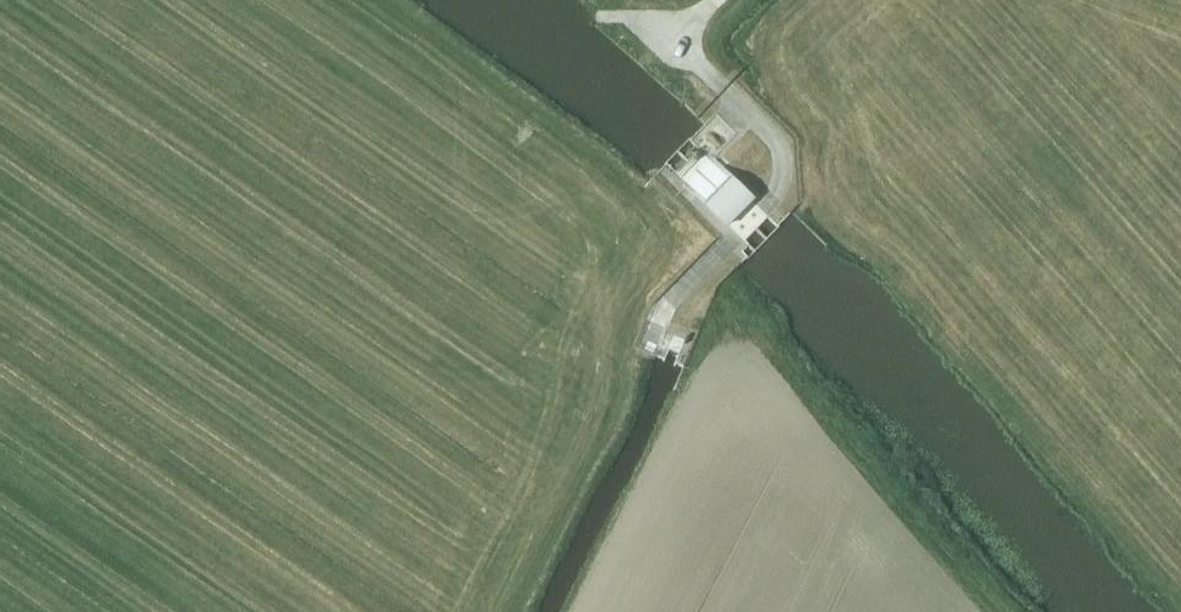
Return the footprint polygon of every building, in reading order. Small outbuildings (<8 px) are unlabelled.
[(684,184),(682,186),(725,228),(726,227),(726,226),(737,215),(738,214),(749,203),(750,203),(751,202),(708,160),(706,162),(696,173),(695,174),(684,184)]
